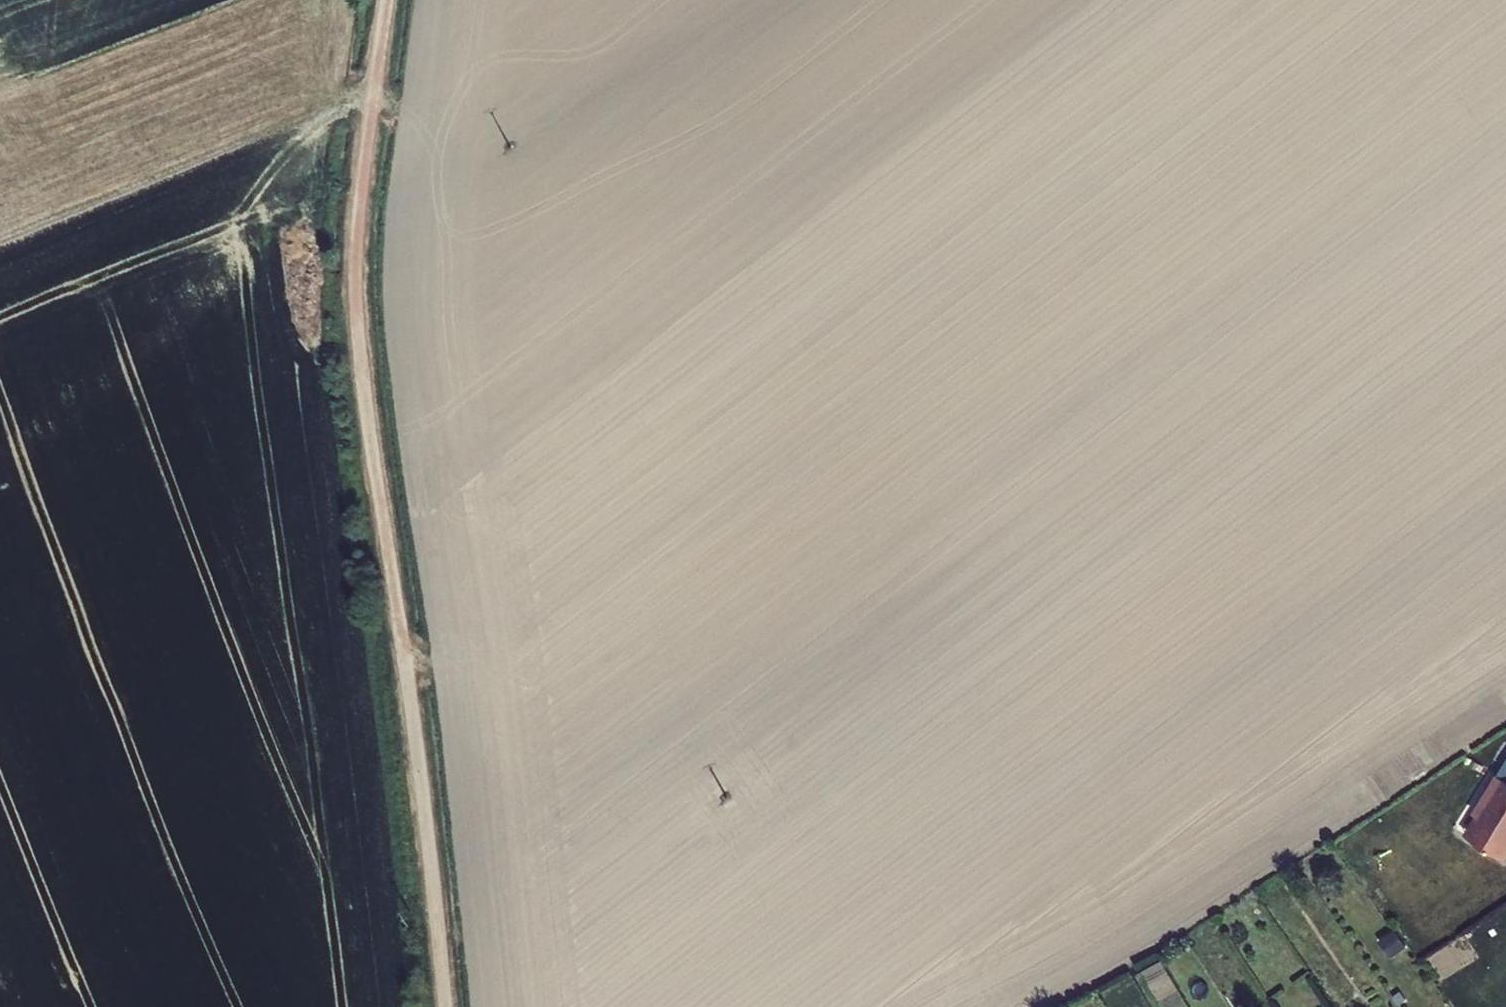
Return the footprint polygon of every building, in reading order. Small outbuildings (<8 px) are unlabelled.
[(1479,814),(1466,836),(1503,858),(1505,853),(1505,779),(1502,776),(1498,774),(1475,812),(1479,814)]
